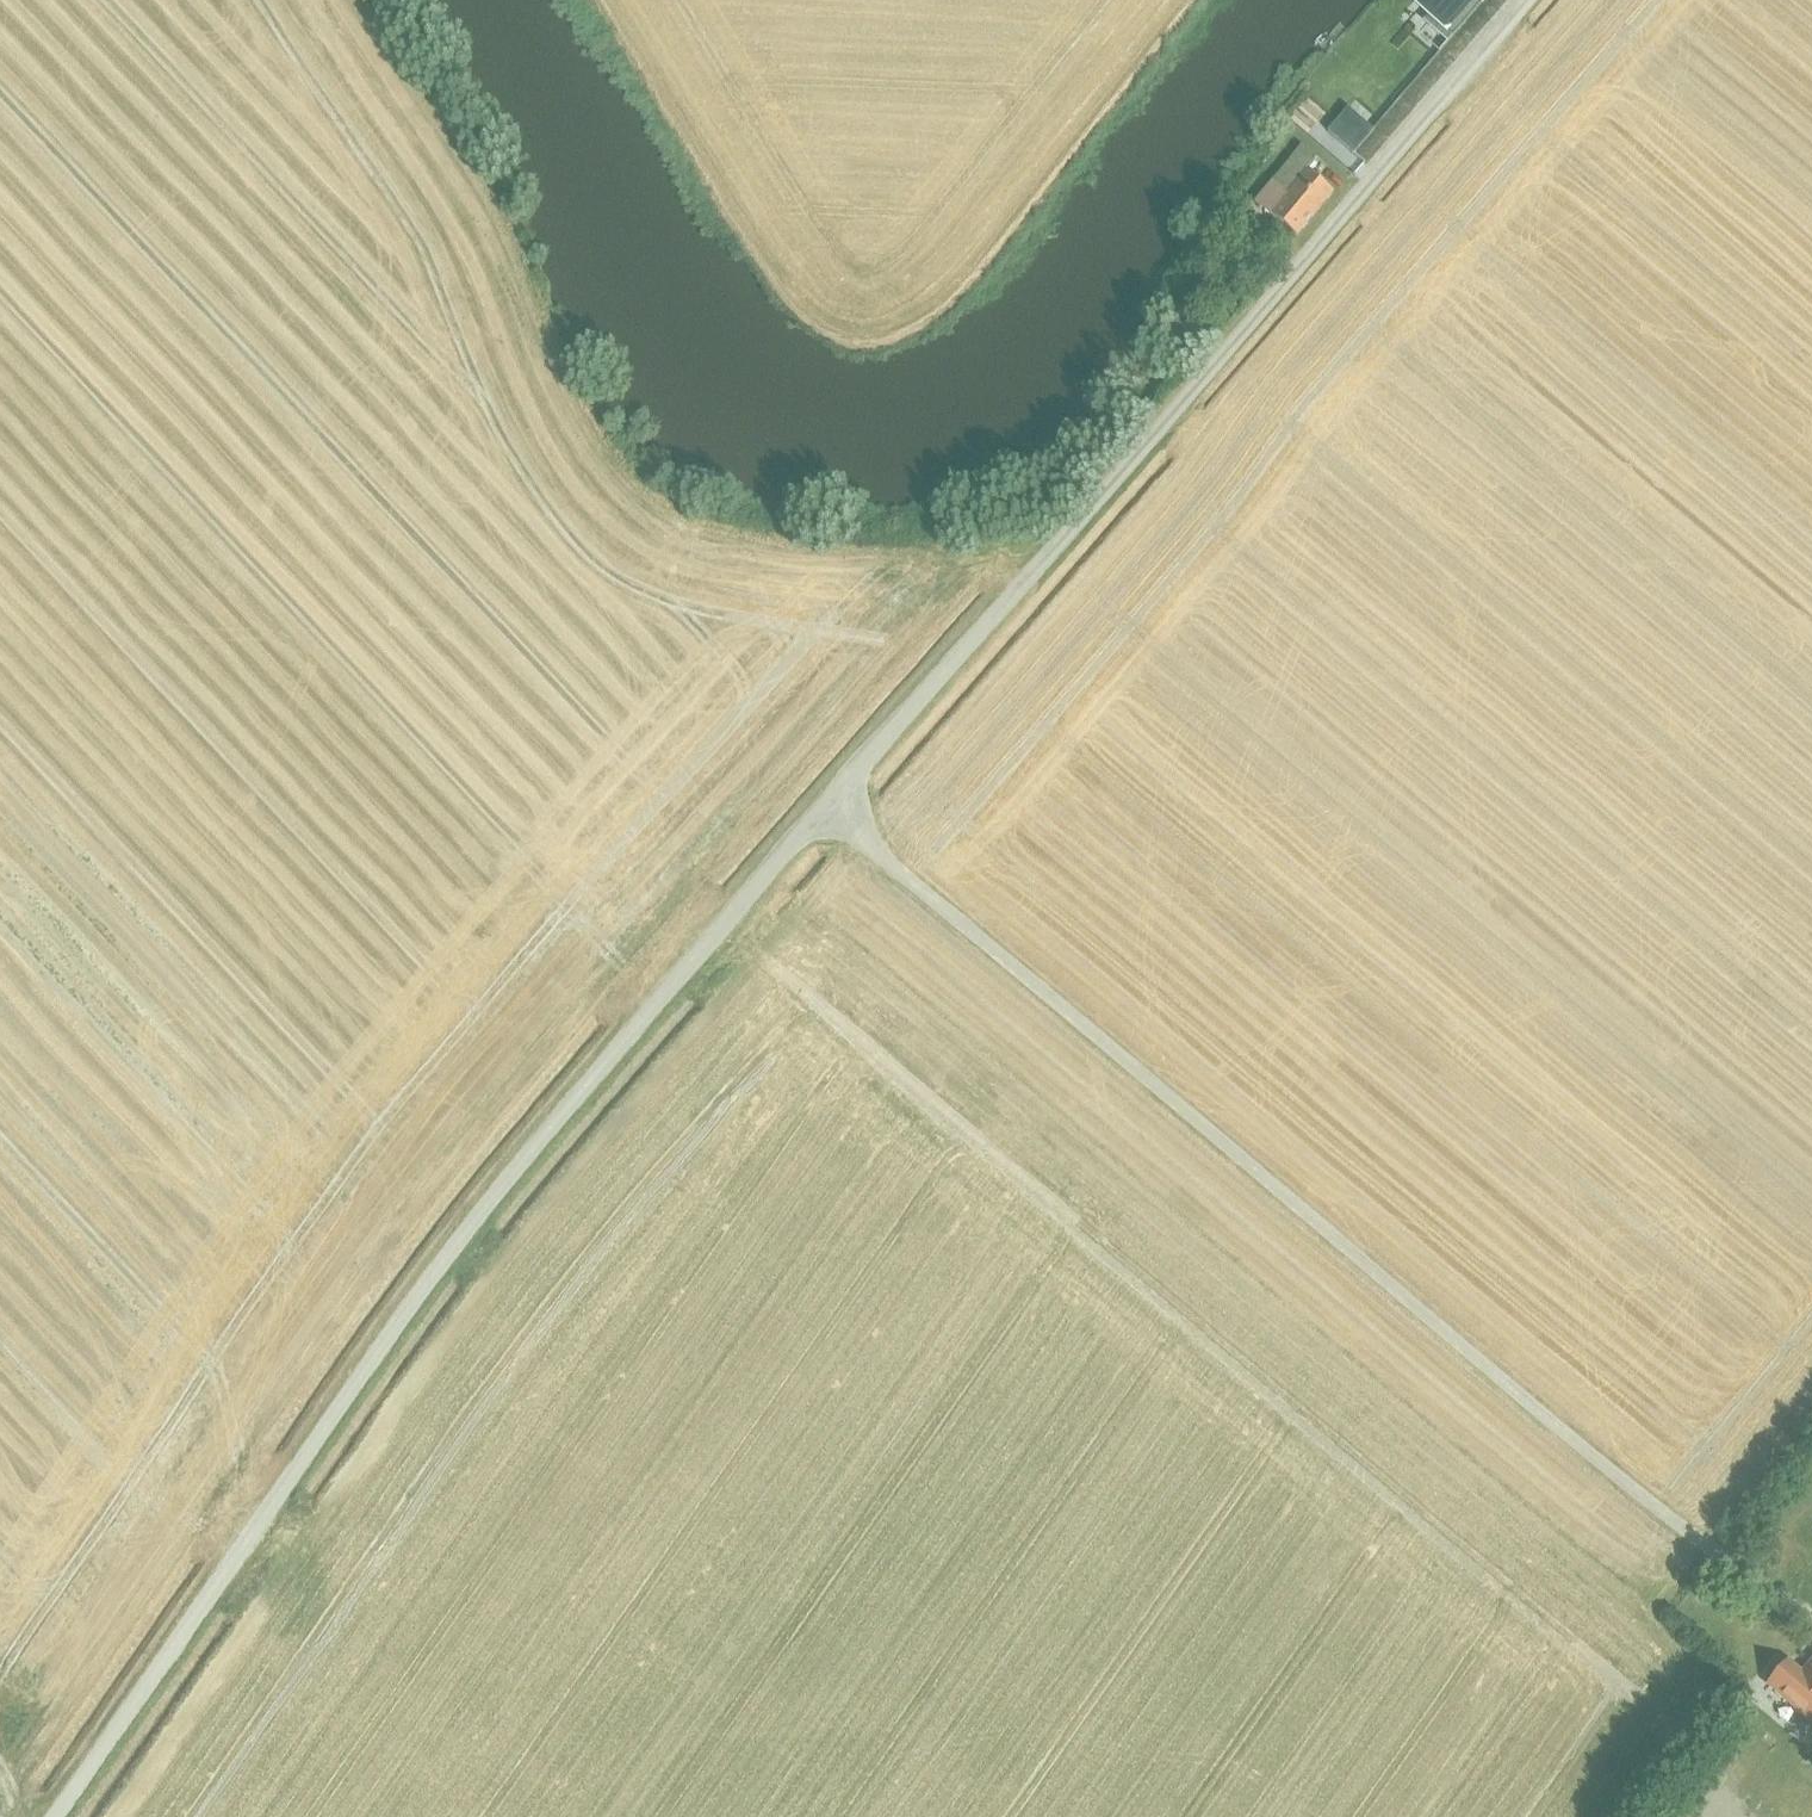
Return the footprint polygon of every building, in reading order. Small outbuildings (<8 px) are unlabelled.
[(1418,2),(1454,32),(1481,0),(1420,0),(1418,2)] [(1298,116),(1310,128),(1323,116),(1310,103),(1298,116)] [(1347,108),(1328,132),(1354,153),(1373,129),(1347,108)] [(1294,238),(1331,194),(1307,174),(1318,161),(1301,147),(1253,205),(1294,238)] [(1801,1674),(1787,1661),(1772,1678),(1804,1706),(1801,1711),(1811,1720),(1811,1661),(1801,1674)]
